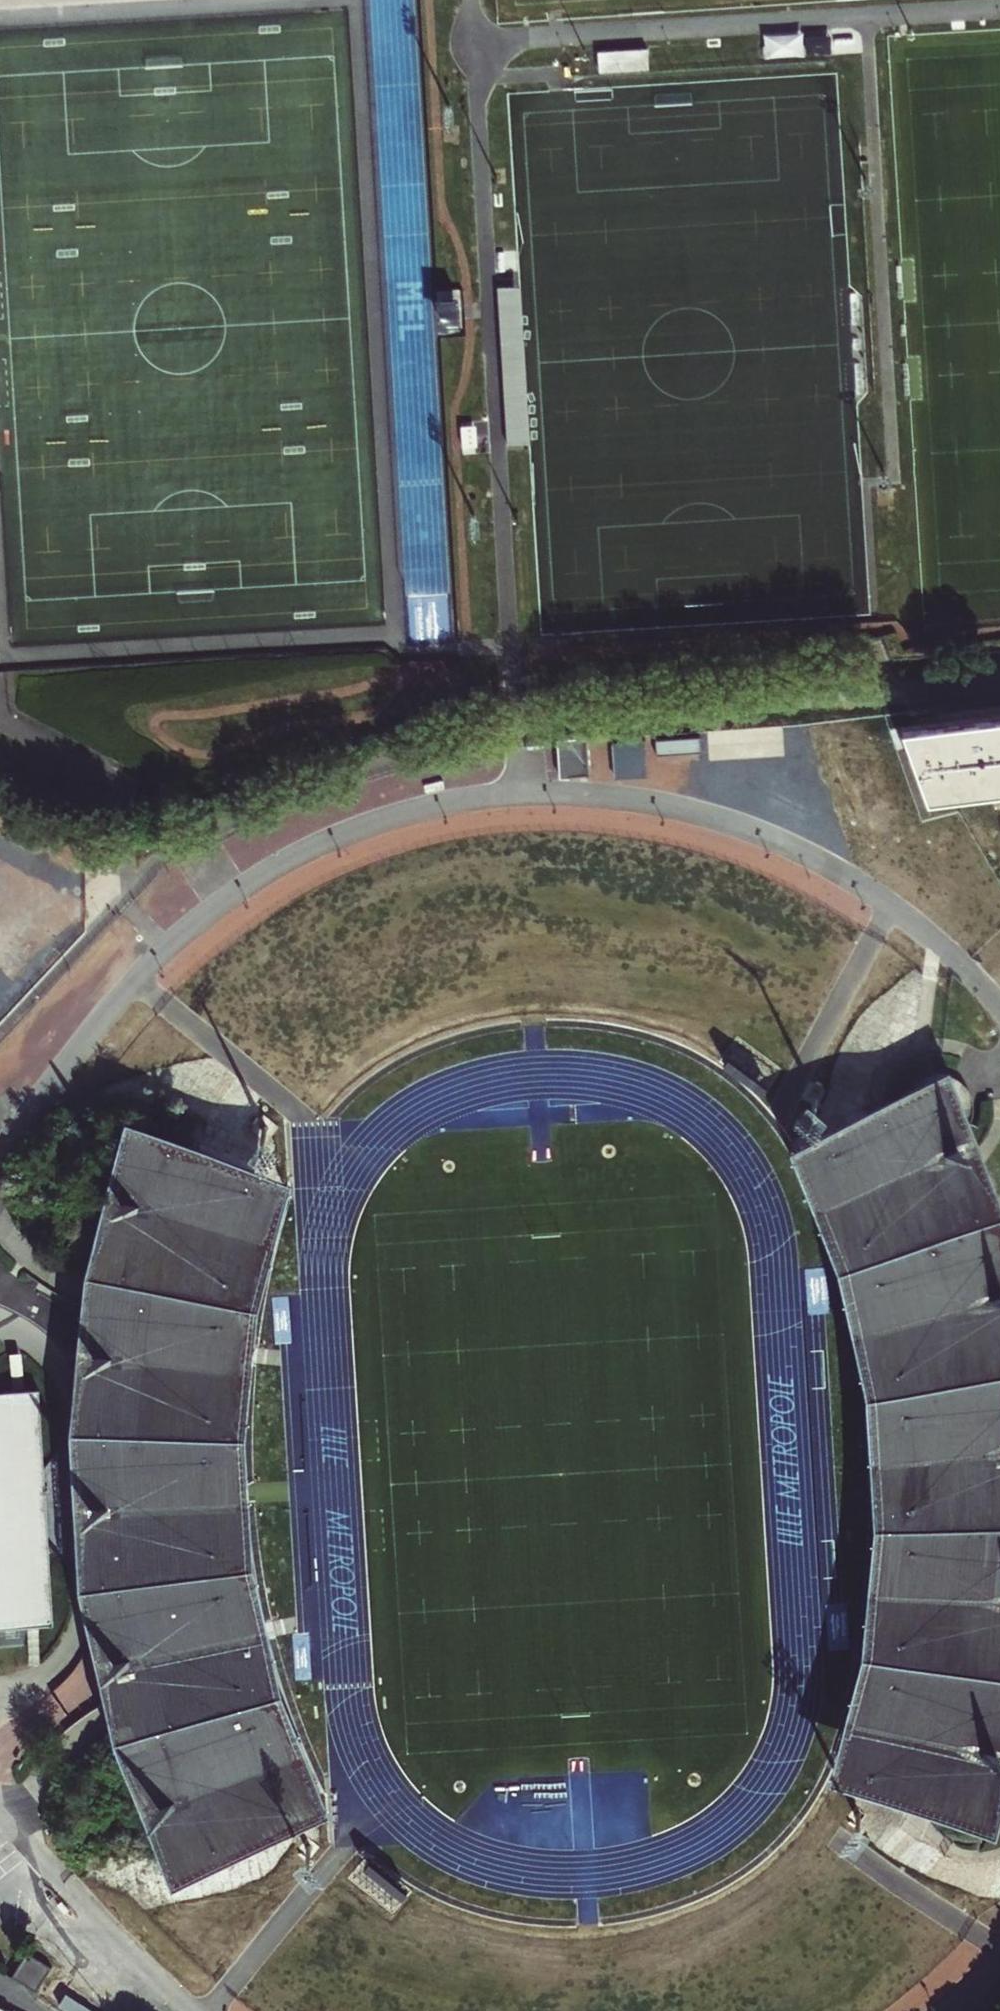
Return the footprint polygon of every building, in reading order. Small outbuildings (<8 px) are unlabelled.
[(803,733),(810,736),(812,729),(807,713),(801,710),(797,716),(803,733)] [(903,730),(928,802),(999,792),(999,716),(903,730)] [(590,730),(559,732),(562,771),(592,769),(590,730)] [(700,751),(699,737),(655,738),(655,753),(700,751)] [(644,776),(643,739),(611,740),(612,776),(644,776)] [(704,1892),(692,1897),(642,1912),(604,1920),(607,1977),(609,2009),(638,2005),(666,1999),(693,1992),(747,1973),(760,1966),(788,1950),(814,1932),(829,1918),(913,1833),(929,1806),(937,1818),(944,1825),(952,1831),(965,1837),(979,1840),(980,1822),(981,1802),(973,1799),(983,1785),(999,1775),(999,1733),(997,1731),(983,1729),(993,1681),(999,1636),(999,1362),(996,1333),(983,1269),(946,1156),(961,1151),(969,1145),(977,1139),(984,1131),(990,1122),(977,1118),(949,1107),(936,1097),(932,1090),(938,1084),(935,1065),(933,1048),(915,1055),(908,1060),(898,1070),(890,1082),(887,1091),(863,1058),(842,1036),(826,1023),(810,1012),(781,993),(756,978),(730,965),(691,948),(648,935),(626,932),(573,926),(543,925),(545,961),(547,1014),(585,1015),(613,1019),(651,1028),(679,1039),(706,1054),(736,1073),(755,1089),(772,1108),(787,1129),(810,1169),(821,1191),(835,1226),(848,1274),(870,1386),(876,1424),(877,1446),(877,1513),(876,1557),(872,1593),(864,1646),(855,1693),(845,1728),(833,1763),(822,1785),(810,1806),(795,1826),(778,1844),(751,1866),(728,1880),(704,1892)] [(135,1534),(137,1551),(149,1619),(164,1677),(166,1677),(180,1726),(198,1774),(201,1773),(205,1783),(212,1780),(228,1813),(232,1811),(253,1849),(259,1846),(278,1877),(289,1892),(301,1906),(324,1926),(362,1952),(404,1974),(436,1987),(472,1998),(527,2009),(541,2010),(545,2010),(584,2010),(582,1979),(579,1922),(553,1921),(527,1919),(476,1910),(440,1894),(405,1875),(392,1866),(375,1850),(333,1852),(329,1793),(308,1745),(295,1712),(280,1664),(271,1632),(246,1639),(242,1624),(266,1617),(256,1563),(251,1513),(251,1497),(223,1498),(222,1481),(248,1479),(246,1424),(249,1384),(252,1357),(225,1355),(226,1341),(252,1343),(257,1302),(268,1249),(275,1223),(292,1180),(288,1116),(332,1112),(350,1092),(370,1074),(400,1053),(425,1041),(469,1028),(523,1016),(519,962),(517,926),(482,930),(459,936),(436,943),(392,959),(352,979),(324,997),(290,1025),(259,1058),(231,1097),(218,1118),(221,1121),(215,1135),(209,1133),(195,1169),(187,1167),(178,1202),(170,1200),(166,1212),(162,1212),(148,1268),(141,1309),(139,1309),(135,1342),(130,1392),(130,1456),(92,1458),(94,1488),(112,1487),(114,1508),(95,1509),(97,1537),(135,1534)] [(949,1107),(977,1118),(977,1113),(977,1105),(974,1093),(965,1079),(958,1074),(951,1070),(943,1067),(935,1065),(938,1084),(932,1090),(936,1097),(949,1107)] [(58,1614),(43,1385),(0,1388),(0,1618),(58,1614)] [(0,1626),(0,1645),(14,1645),(14,1626),(0,1626)] [(980,1822),(984,1822),(994,1818),(999,1815),(999,1775),(983,1785),(973,1799),(981,1802),(980,1822)] [(0,1999),(0,2010),(14,2010),(14,2009),(16,2007),(0,1999)]
